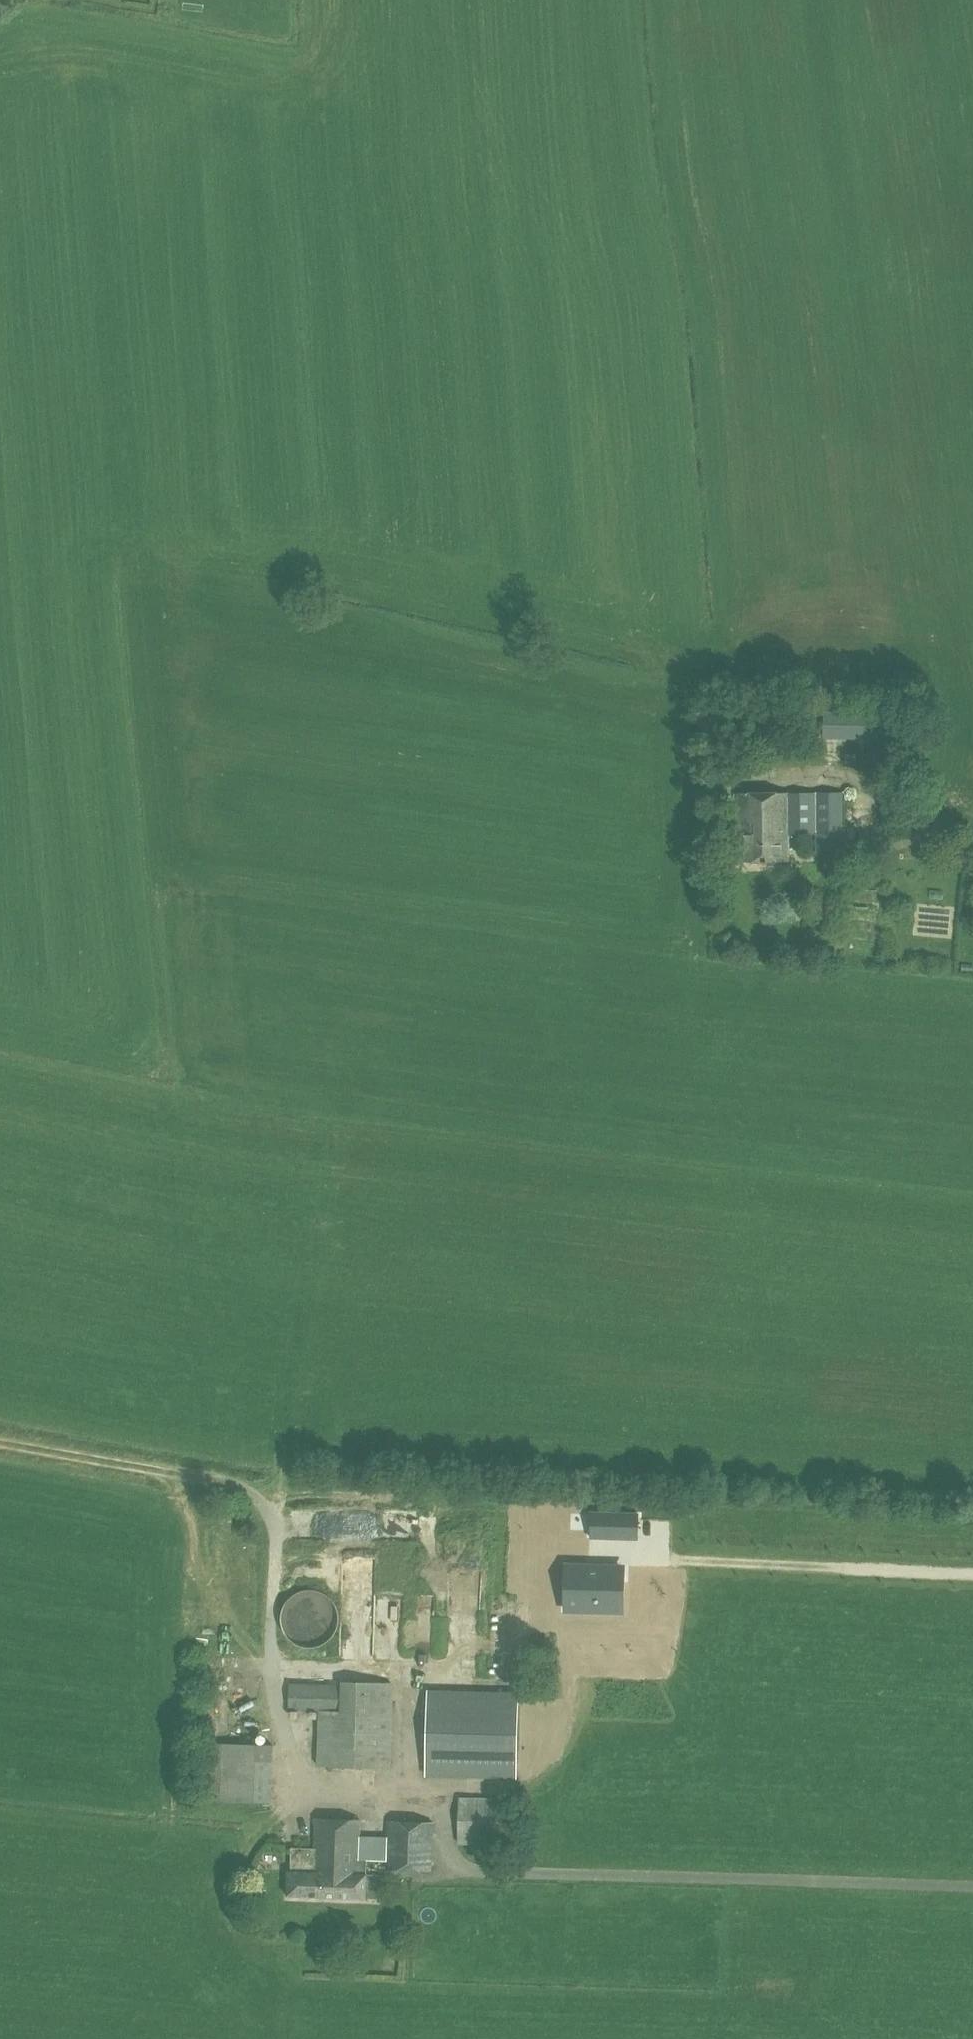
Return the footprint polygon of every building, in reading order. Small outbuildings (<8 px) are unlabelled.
[(823,738),(909,740),(909,712),(824,711),(823,738)] [(739,794),(739,860),(788,860),(788,834),(816,834),(816,852),(843,852),(843,794),(739,794)] [(591,1539),(620,1539),(621,1512),(591,1511),(591,1539)] [(355,1569),(350,1607),(374,1610),(379,1572),(355,1569)] [(567,1579),(566,1611),(601,1613),(602,1602),(622,1603),(623,1570),(589,1569),(589,1579),(567,1579)] [(282,1613),(282,1616),(282,1618),(282,1621),(283,1623),(283,1626),(284,1628),(285,1630),(286,1633),(287,1635),(289,1637),(290,1638),(292,1640),(294,1642),(296,1643),(298,1644),(301,1645),(303,1646),(305,1646),(308,1647),(310,1647),(313,1647),(315,1646),(318,1646),(320,1645),(322,1644),(325,1643),(327,1642),(329,1640),(331,1639),(332,1637),(334,1635),(335,1633),(336,1631),(337,1628),(338,1626),(339,1624),(339,1621),(339,1619),(339,1616),(339,1614),(338,1611),(338,1609),(337,1607),(336,1604),(334,1602),(333,1600),(331,1598),(329,1597),(327,1595),(325,1594),(323,1592),(321,1591),(318,1591),(316,1590),(313,1590),(308,1590),(306,1590),(303,1591),(301,1591),(299,1592),(296,1593),(294,1595),(292,1596),(290,1598),(289,1600),(287,1602),(286,1604),(285,1606),(284,1609),(283,1611),(282,1613)] [(317,1766),(392,1768),(394,1682),(341,1680),(341,1684),(290,1683),(289,1711),(319,1711),(317,1766)] [(428,1775),(516,1778),(519,1694),(431,1691),(428,1775)] [(215,1737),(234,1736),(233,1697),(214,1697),(215,1737)] [(198,1799),(272,1802),(274,1744),(200,1742),(198,1799)] [(458,1844),(503,1845),(503,1839),(504,1798),(459,1797),(458,1844)] [(287,1895),(366,1898),(367,1860),(359,1860),(360,1819),(315,1818),(314,1848),(291,1847),(291,1870),(288,1870),(287,1895)] [(387,1869),(433,1870),(434,1822),(388,1820),(387,1837),(387,1861),(387,1869)]
